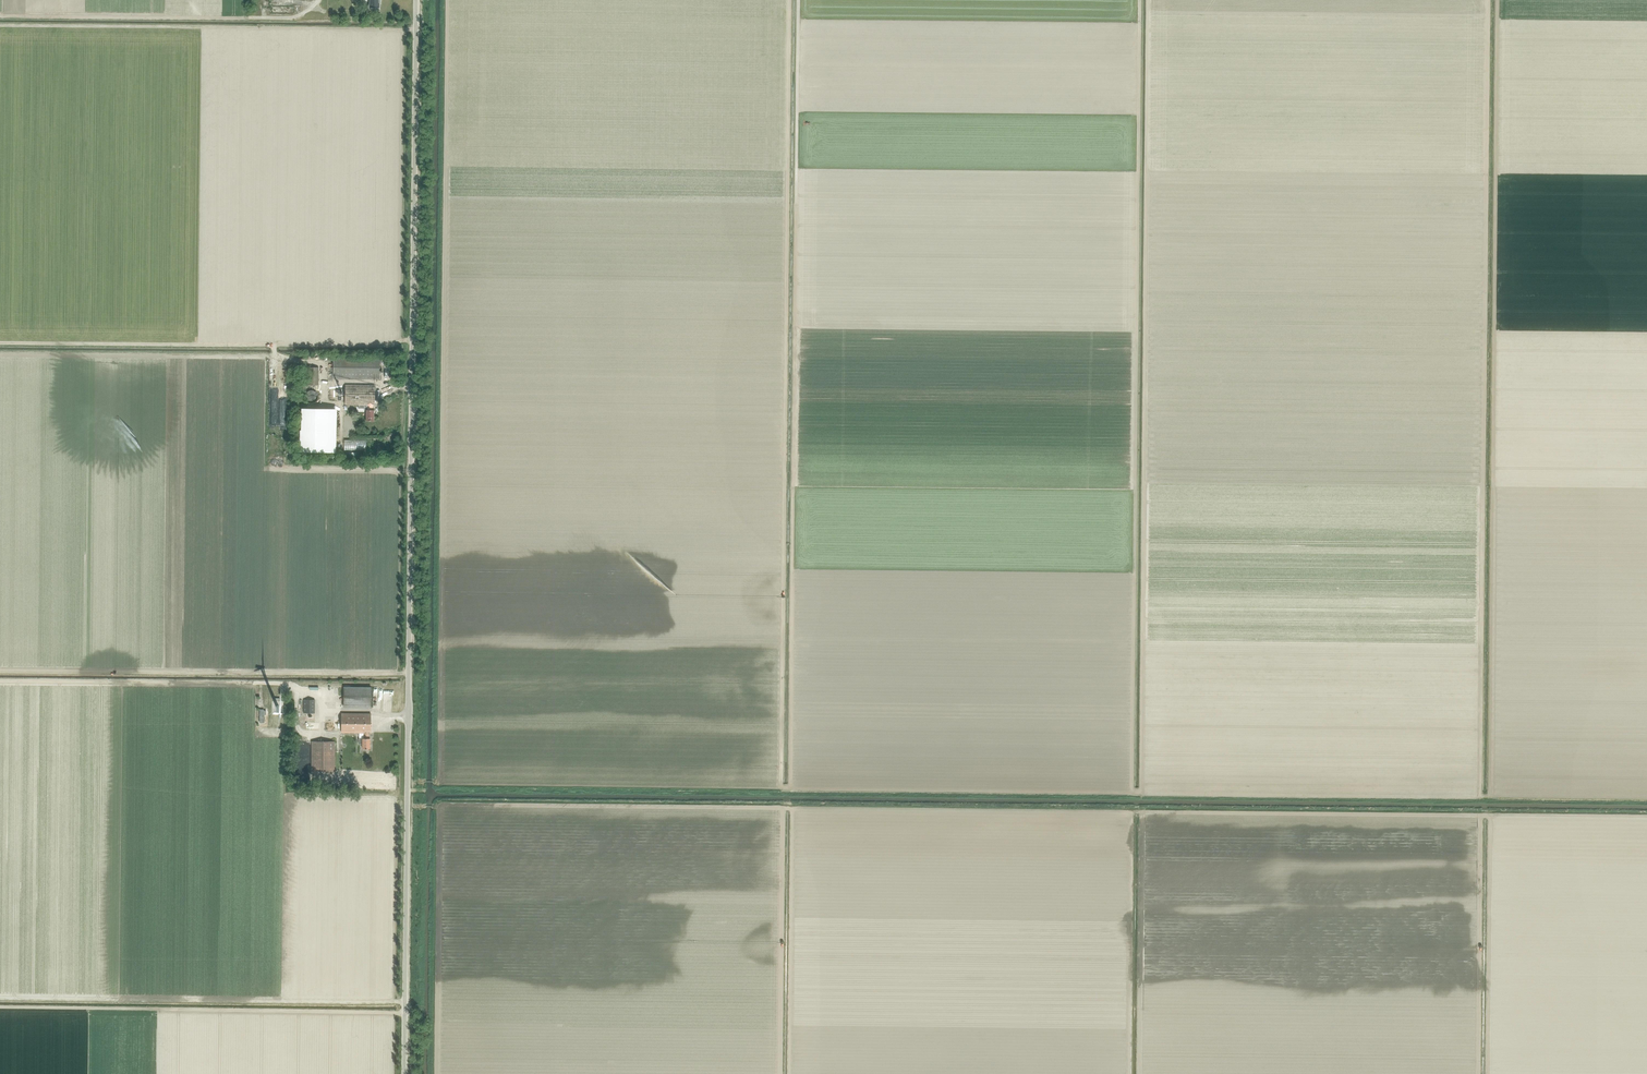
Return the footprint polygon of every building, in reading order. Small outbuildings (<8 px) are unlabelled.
[(380,379),(380,357),(333,356),(333,379),(380,379)] [(318,385),(318,367),(307,367),(307,385),(318,385)] [(374,405),(374,385),(345,385),(345,405),(368,405),(368,410),(366,410),(366,420),(374,420),(374,410),(373,410),(373,405),(374,405)] [(312,391),(311,391),(310,391),(309,391),(308,392),(307,392),(307,393),(306,393),(306,394),(305,395),(305,396),(305,397),(305,398),(305,399),(305,400),(306,400),(306,401),(307,402),(308,403),(309,403),(311,404),(312,404),(313,403),(314,403),(315,403),(315,402),(316,402),(317,401),(317,400),(318,399),(318,398),(318,397),(318,396),(318,395),(317,394),(317,393),(316,393),(316,392),(315,392),(314,391),(313,391),(312,391)] [(329,410),(301,409),(300,453),(328,453),(329,410)] [(371,687),(343,687),(343,707),(371,707),(371,687)] [(315,713),(315,700),(303,700),(303,713),(315,713)] [(370,733),(371,714),(341,713),(341,733),(364,733),(364,738),(359,738),(358,739),(358,743),(359,744),(362,744),(362,749),(370,749),(370,738),(370,733)] [(312,742),(311,772),(334,772),(334,742),(312,742)]
